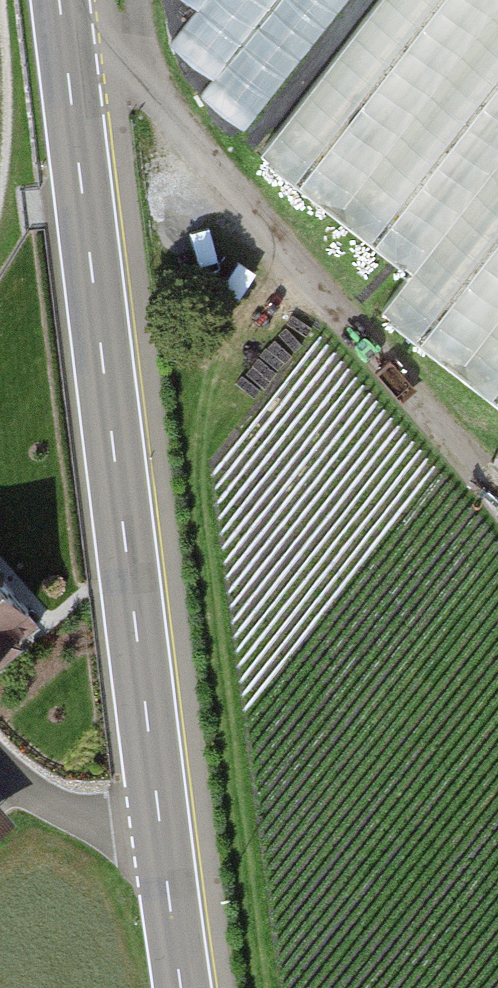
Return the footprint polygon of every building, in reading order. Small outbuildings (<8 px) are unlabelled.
[(346,0),(202,0),(176,36),(212,63),(213,91),(257,123),(346,0)] [(369,4),(364,0),(348,0),(318,41),(333,52),(369,4)] [(415,6),(423,376),(497,430),(497,0),(420,0),(415,6)] [(17,643),(9,633),(31,614),(0,580),(0,658),(17,643)]
